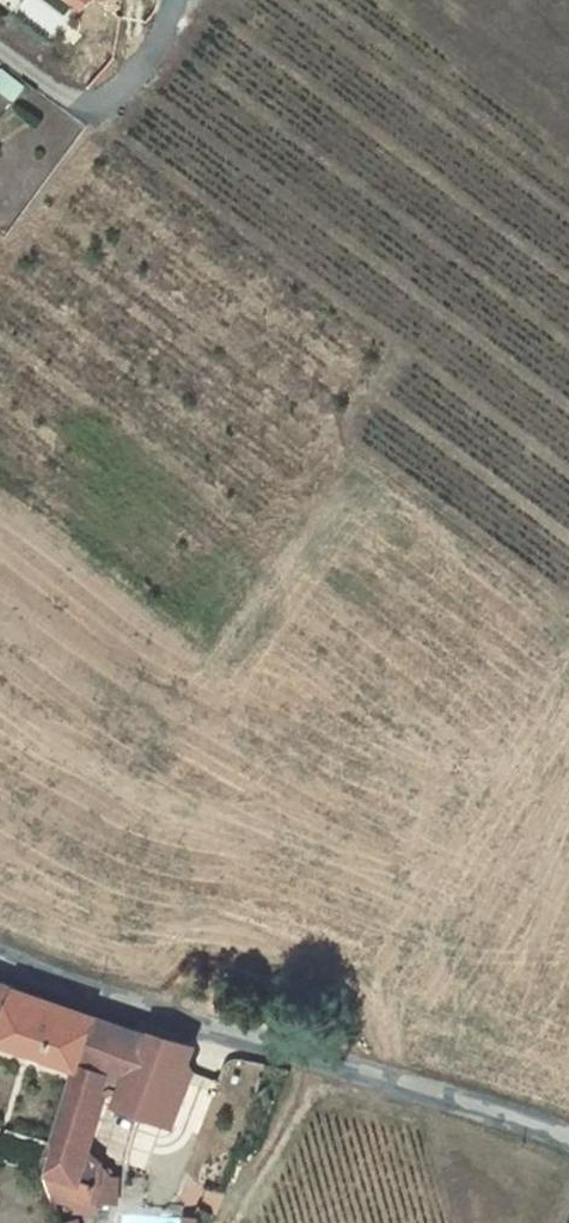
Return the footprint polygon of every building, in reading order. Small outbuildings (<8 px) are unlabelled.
[(52,45),(80,17),(53,0),(0,0),(0,8),(52,45)] [(0,79),(0,87),(13,97),(22,85),(5,72),(0,79)] [(75,1070),(91,1017),(27,996),(0,985),(0,1042),(75,1070)] [(191,1051),(91,1017),(75,1070),(46,1162),(70,1211),(101,1193),(85,1147),(105,1089),(108,1080),(126,1086),(123,1095),(116,1114),(158,1130),(167,1107),(175,1109),(188,1078),(184,1070),(191,1051)] [(126,1086),(108,1080),(105,1089),(123,1095),(126,1086)]
